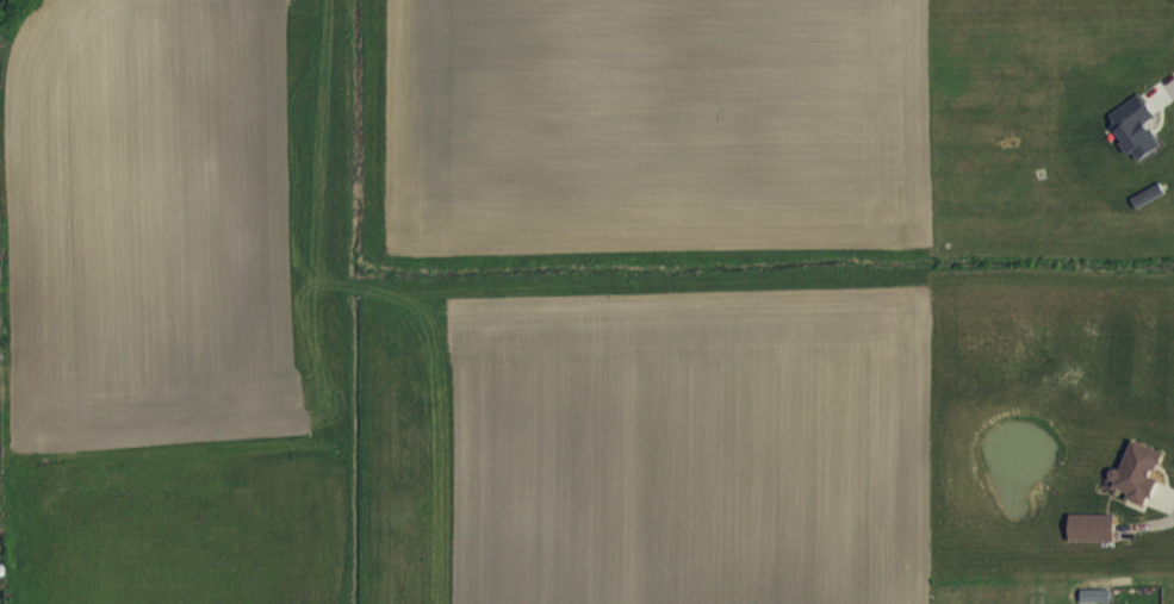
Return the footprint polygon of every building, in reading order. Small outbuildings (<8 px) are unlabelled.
[(1106,130),(1130,167),(1133,165),(1139,174),(1161,159),(1146,136),(1155,130),(1140,108),(1106,130)] [(1119,489),(1117,488),(1113,501),(1128,506),(1126,512),(1147,520),(1157,493),(1153,492),(1163,465),(1131,453),(1119,489)] [(1069,554),(1115,555),(1115,528),(1070,527),(1069,554)]
